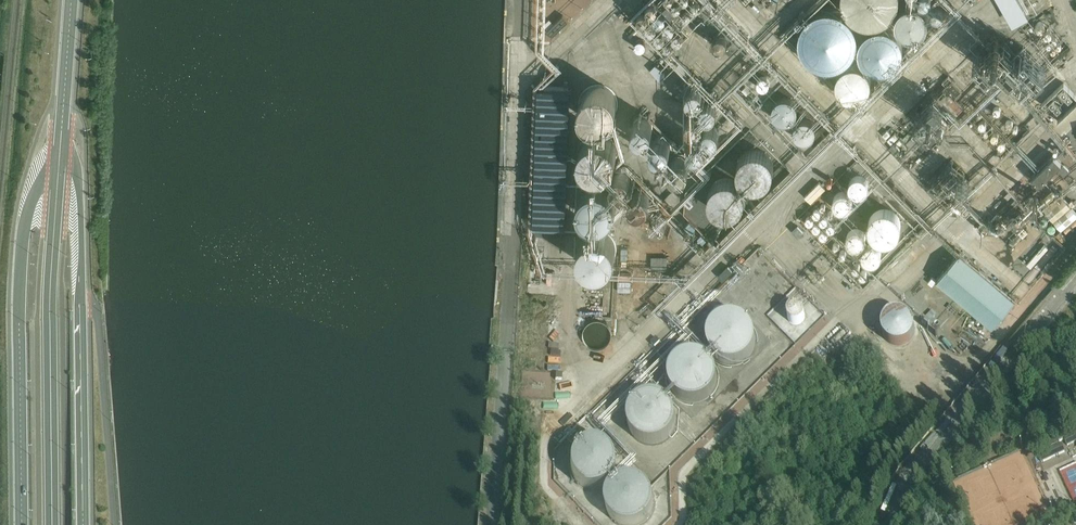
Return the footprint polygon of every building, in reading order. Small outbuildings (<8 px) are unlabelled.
[(757,9),(765,0),(754,0),(751,3),(757,9)] [(706,4),(702,10),(709,15),(713,10),(706,4)] [(562,13),(547,29),(552,34),(567,18),(562,13)] [(722,20),(712,29),(717,34),(713,38),(729,55),(743,42),(722,20)] [(648,66),(658,76),(664,71),(653,61),(648,66)] [(581,157),(587,167),(577,173),(578,208),(580,261),(583,265),(609,264),(617,259),(616,237),(617,236),(616,214),(633,204),(651,203),(660,197),(648,178),(648,180),(640,169),(635,169),(619,145),(617,80),(609,68),(593,69),(581,76),(582,107),(590,118),(580,124),(581,157)] [(657,165),(679,172),(692,161),(696,161),(745,118),(740,113),(740,110),(733,110),(737,118),(729,125),(726,124),(714,111),(699,111),(696,105),(698,99),(704,97),(704,91),(708,91),(698,69),(685,75),(693,93),(697,94),(696,99),(689,102),(689,118),(698,121),(689,128),(689,137),(679,134),(663,147),(664,162),(659,161),(657,165)] [(946,87),(939,94),(962,117),(997,83),(984,69),(956,97),(946,87)] [(757,88),(767,90),(770,74),(760,72),(757,88)] [(937,76),(910,95),(922,113),(936,103),(931,96),(945,87),(937,76)] [(557,221),(567,221),(572,80),(538,79),(534,229),(557,230),(557,221)] [(771,96),(780,121),(801,114),(792,89),(771,96)] [(801,138),(819,130),(810,109),(791,118),(801,138)] [(920,145),(926,152),(952,128),(941,116),(931,126),(925,120),(927,119),(919,111),(910,119),(922,132),(918,136),(922,140),(930,133),(931,134),(920,145)] [(753,123),(750,128),(758,133),(761,128),(753,123)] [(889,128),(883,134),(891,144),(898,138),(889,128)] [(717,237),(739,226),(771,189),(775,170),(779,167),(780,162),(776,158),(775,150),(761,139),(758,138),(747,140),(739,149),(737,159),(732,162),(731,166),(718,169),(712,176),(711,177),(703,185),(706,198),(699,201),(694,207),(688,210),(689,211),(685,225),(690,229),(698,230),(705,243),(710,241),(713,238),(717,237)] [(897,142),(891,146),(896,154),(903,150),(897,142)] [(1054,154),(1032,176),(1039,184),(1062,162),(1054,154)] [(1063,164),(1058,169),(1064,175),(1070,170),(1063,164)] [(845,179),(858,193),(871,181),(859,167),(845,179)] [(820,180),(805,193),(811,201),(827,187),(820,180)] [(839,205),(838,208),(845,212),(855,192),(839,184),(831,200),(839,205)] [(860,250),(872,267),(884,258),(885,258),(916,235),(920,216),(914,208),(908,207),(899,195),(876,189),(874,190),(876,194),(884,196),(872,205),(865,203),(860,223),(855,222),(848,227),(846,237),(854,248),(860,250)] [(1030,200),(1035,192),(1030,189),(1025,198),(1030,200)] [(1044,207),(1062,228),(1075,216),(1075,210),(1060,192),(1044,207)] [(792,229),(798,237),(805,231),(799,223),(792,229)] [(826,236),(829,229),(822,227),(819,233),(826,236)] [(960,251),(937,279),(992,325),(1015,298),(960,251)] [(630,292),(630,279),(617,278),(616,291),(630,292)] [(788,299),(789,325),(805,325),(804,299),(788,299)] [(1025,304),(1014,317),(1020,321),(1031,308),(1025,304)] [(933,312),(923,321),(927,326),(937,316),(933,312)] [(599,337),(606,337),(607,327),(586,326),(584,344),(598,345),(599,337)] [(1064,438),(1068,447),(1075,443),(1075,433),(1064,438)] [(1056,439),(1036,448),(1043,463),(1066,452),(1062,444),(1059,445),(1056,439)]
